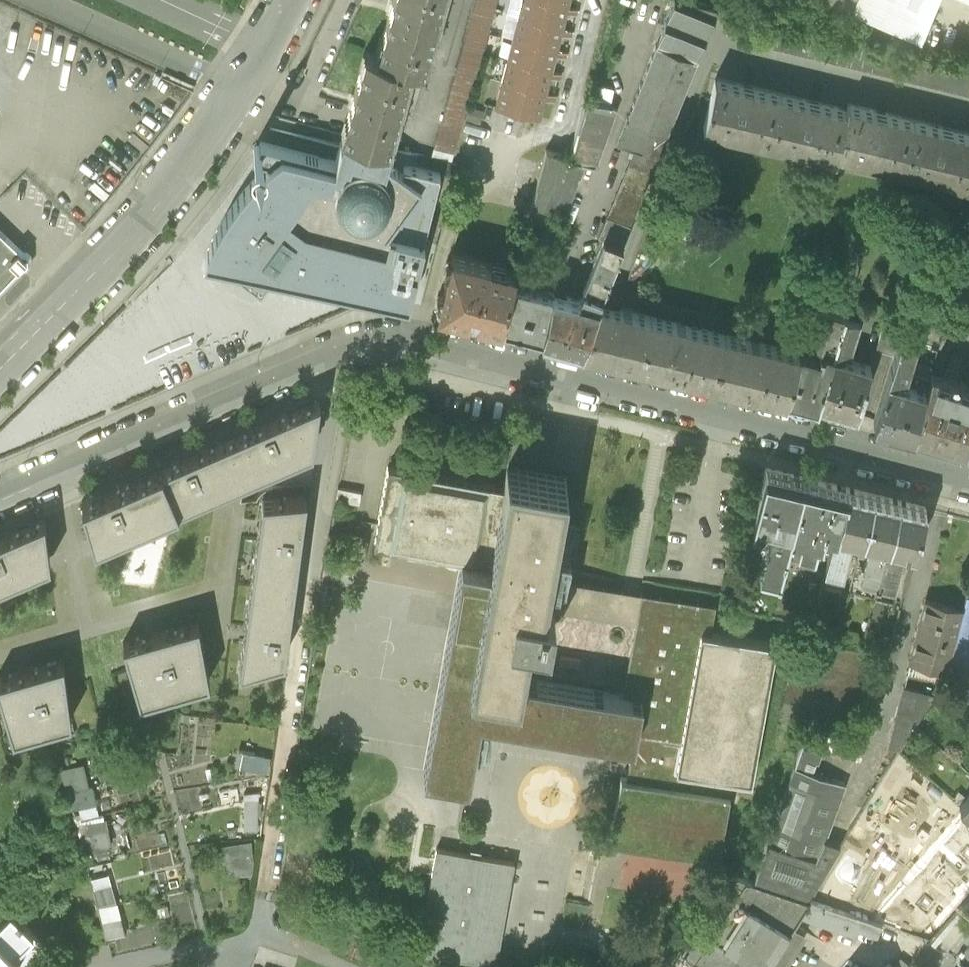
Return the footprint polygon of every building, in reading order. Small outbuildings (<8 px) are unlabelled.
[(379,52),(414,62),(425,65),(443,0),(393,0),(379,52)] [(562,33),(568,11),(524,0),(518,22),(562,33)] [(524,0),(568,11),(570,0),(524,0)] [(685,0),(674,0),(627,118),(651,128),(666,135),(717,8),(685,0)] [(921,38),(936,0),(827,0),(921,38)] [(556,56),(562,33),(518,22),(513,45),(556,56)] [(551,78),(556,56),(513,45),(507,67),(551,78)] [(391,150),(414,62),(379,52),(366,49),(342,138),(391,150)] [(545,100),(551,78),(507,67),(501,90),(545,100)] [(835,162),(836,157),(847,116),(813,108),(747,91),(714,83),(702,129),(835,162)] [(539,123),(545,100),(501,90),(496,112),(539,123)] [(584,98),(569,157),(569,159),(586,163),(594,165),(614,105),(584,98)] [(847,116),(836,157),(968,190),(968,185),(968,140),(947,135),(881,118),(848,110),(847,116)] [(651,128),(627,118),(617,143),(634,150),(641,152),(651,128)] [(666,135),(651,128),(641,152),(634,150),(598,237),(603,239),(621,246),(666,135)] [(440,175),(403,166),(401,173),(387,163),(391,150),(342,138),(336,159),(260,140),(258,140),(255,141),(253,142),(251,143),(250,145),(250,148),(250,150),(250,152),(252,155),(254,157),(269,160),(251,181),(233,205),(216,229),(203,259),(242,267),(235,277),(248,287),(261,297),(278,275),(299,279),(338,287),(381,297),(387,298),(409,303),(440,175)] [(546,151),(533,206),(563,216),(586,163),(569,159),(569,157),(546,151)] [(21,264),(20,247),(0,229),(0,285),(21,264)] [(603,239),(580,299),(598,303),(599,301),(621,246),(603,239)] [(453,256),(439,310),(503,326),(515,276),(490,270),(491,266),(453,256)] [(515,276),(503,326),(541,336),(553,292),(553,289),(537,284),(534,285),(533,287),(528,286),(532,271),(517,267),(515,276)] [(956,290),(952,302),(968,308),(968,294),(956,290)] [(580,299),(553,292),(541,336),(581,346),(598,303),(580,299)] [(591,348),(638,360),(650,314),(609,304),(599,301),(598,303),(581,346),(591,348)] [(801,350),(800,352),(787,398),(816,405),(817,401),(844,314),(843,314),(844,312),(827,307),(816,344),(818,349),(821,350),(819,355),(801,350)] [(878,348),(895,353),(906,315),(888,309),(877,344),(878,348)] [(638,360),(712,379),(724,333),(650,314),(638,360)] [(860,319),(844,314),(817,401),(827,405),(845,410),(855,413),(856,411),(860,397),(861,397),(866,381),(865,380),(869,367),(870,367),(870,365),(843,356),(845,350),(847,351),(850,350),(860,319)] [(895,353),(874,420),(913,430),(914,427),(926,387),(925,387),(932,366),(918,361),(913,364),(908,381),(898,378),(900,373),(903,375),(905,373),(921,320),(906,315),(895,353)] [(800,352),(724,333),(712,379),(787,398),(800,352)] [(914,427),(965,443),(968,432),(968,386),(930,373),(926,387),(914,427)] [(315,392),(74,490),(87,540),(310,441),(315,392)] [(707,626),(716,628),(720,602),(645,589),(639,620),(629,682),(525,664),(530,627),(548,632),(554,602),(544,601),(547,586),(549,570),(569,462),(509,452),(504,479),(391,460),(377,543),(462,558),(426,766),(471,774),(483,705),(628,730),(624,753),(635,755),(631,775),(625,774),(614,837),(722,856),(736,777),(682,767),(707,626)] [(810,472),(770,461),(756,514),(786,522),(784,529),(773,526),(763,567),(784,572),(790,550),(810,472)] [(851,483),(810,472),(790,550),(819,557),(828,522),(840,525),(851,483)] [(840,525),(829,568),(845,573),(855,538),(846,536),(848,528),(868,533),(879,490),(851,483),(840,525)] [(306,485),(260,488),(235,665),(284,651),(306,485)] [(873,542),(864,577),(882,581),(904,497),(879,490),(868,533),(882,537),(880,544),(873,542)] [(899,550),(901,542),(919,546),(931,504),(904,497),(882,581),(898,586),(906,552),(899,550)] [(49,558),(44,508),(0,527),(0,578),(49,558)] [(547,586),(544,601),(554,602),(639,620),(645,589),(549,570),(547,586)] [(963,611),(949,667),(948,671),(948,674),(968,693),(968,597),(967,596),(963,611)] [(963,611),(926,601),(911,662),(948,671),(949,667),(963,611)] [(196,612),(116,635),(133,695),(208,676),(196,612)] [(779,639),(716,628),(707,626),(682,767),(736,777),(754,780),(779,639)] [(0,669),(0,713),(6,738),(69,717),(60,651),(0,669)] [(806,727),(793,765),(812,772),(816,761),(818,761),(824,745),(856,753),(859,741),(806,727)] [(92,760),(66,766),(87,850),(112,844),(92,760)] [(753,878),(807,898),(818,882),(840,845),(825,840),(845,784),(812,772),(793,765),(753,878)] [(863,884),(938,802),(907,773),(846,839),(854,846),(838,862),(863,884)] [(937,797),(942,806),(959,796),(954,787),(937,797)] [(960,804),(968,812),(968,794),(960,804)] [(916,886),(933,843),(920,839),(903,881),(916,886)] [(518,862),(439,849),(423,949),(501,962),(518,862)] [(807,898),(753,878),(731,870),(681,948),(700,963),(705,966),(764,966),(800,912),(809,898),(807,898)] [(93,878),(112,937),(132,931),(112,872),(93,878)] [(861,917),(809,898),(800,912),(805,916),(855,934),(857,929),(861,917)] [(25,962),(17,954),(34,935),(12,913),(0,925),(0,966),(19,966),(25,962)] [(882,925),(861,917),(857,929),(877,936),(882,925)]
